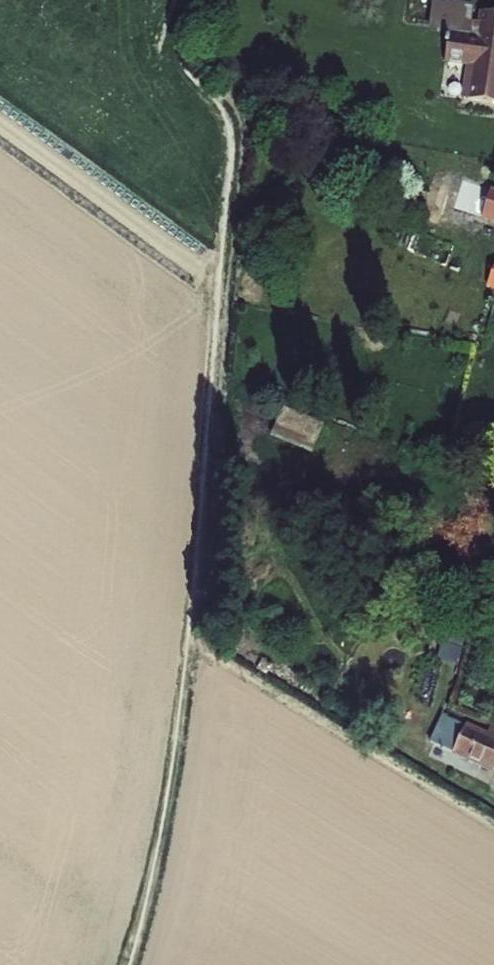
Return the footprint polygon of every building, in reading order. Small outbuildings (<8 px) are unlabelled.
[(462,100),(493,107),(493,17),(480,14),(475,38),(447,33),(442,63),(461,69),(460,77),(466,80),(462,100)] [(472,216),(493,225),(493,195),(481,190),(472,216)] [(478,291),(493,298),(493,270),(487,267),(478,291)] [(444,760),(493,781),(493,736),(490,734),(484,747),(454,736),(444,760)]
